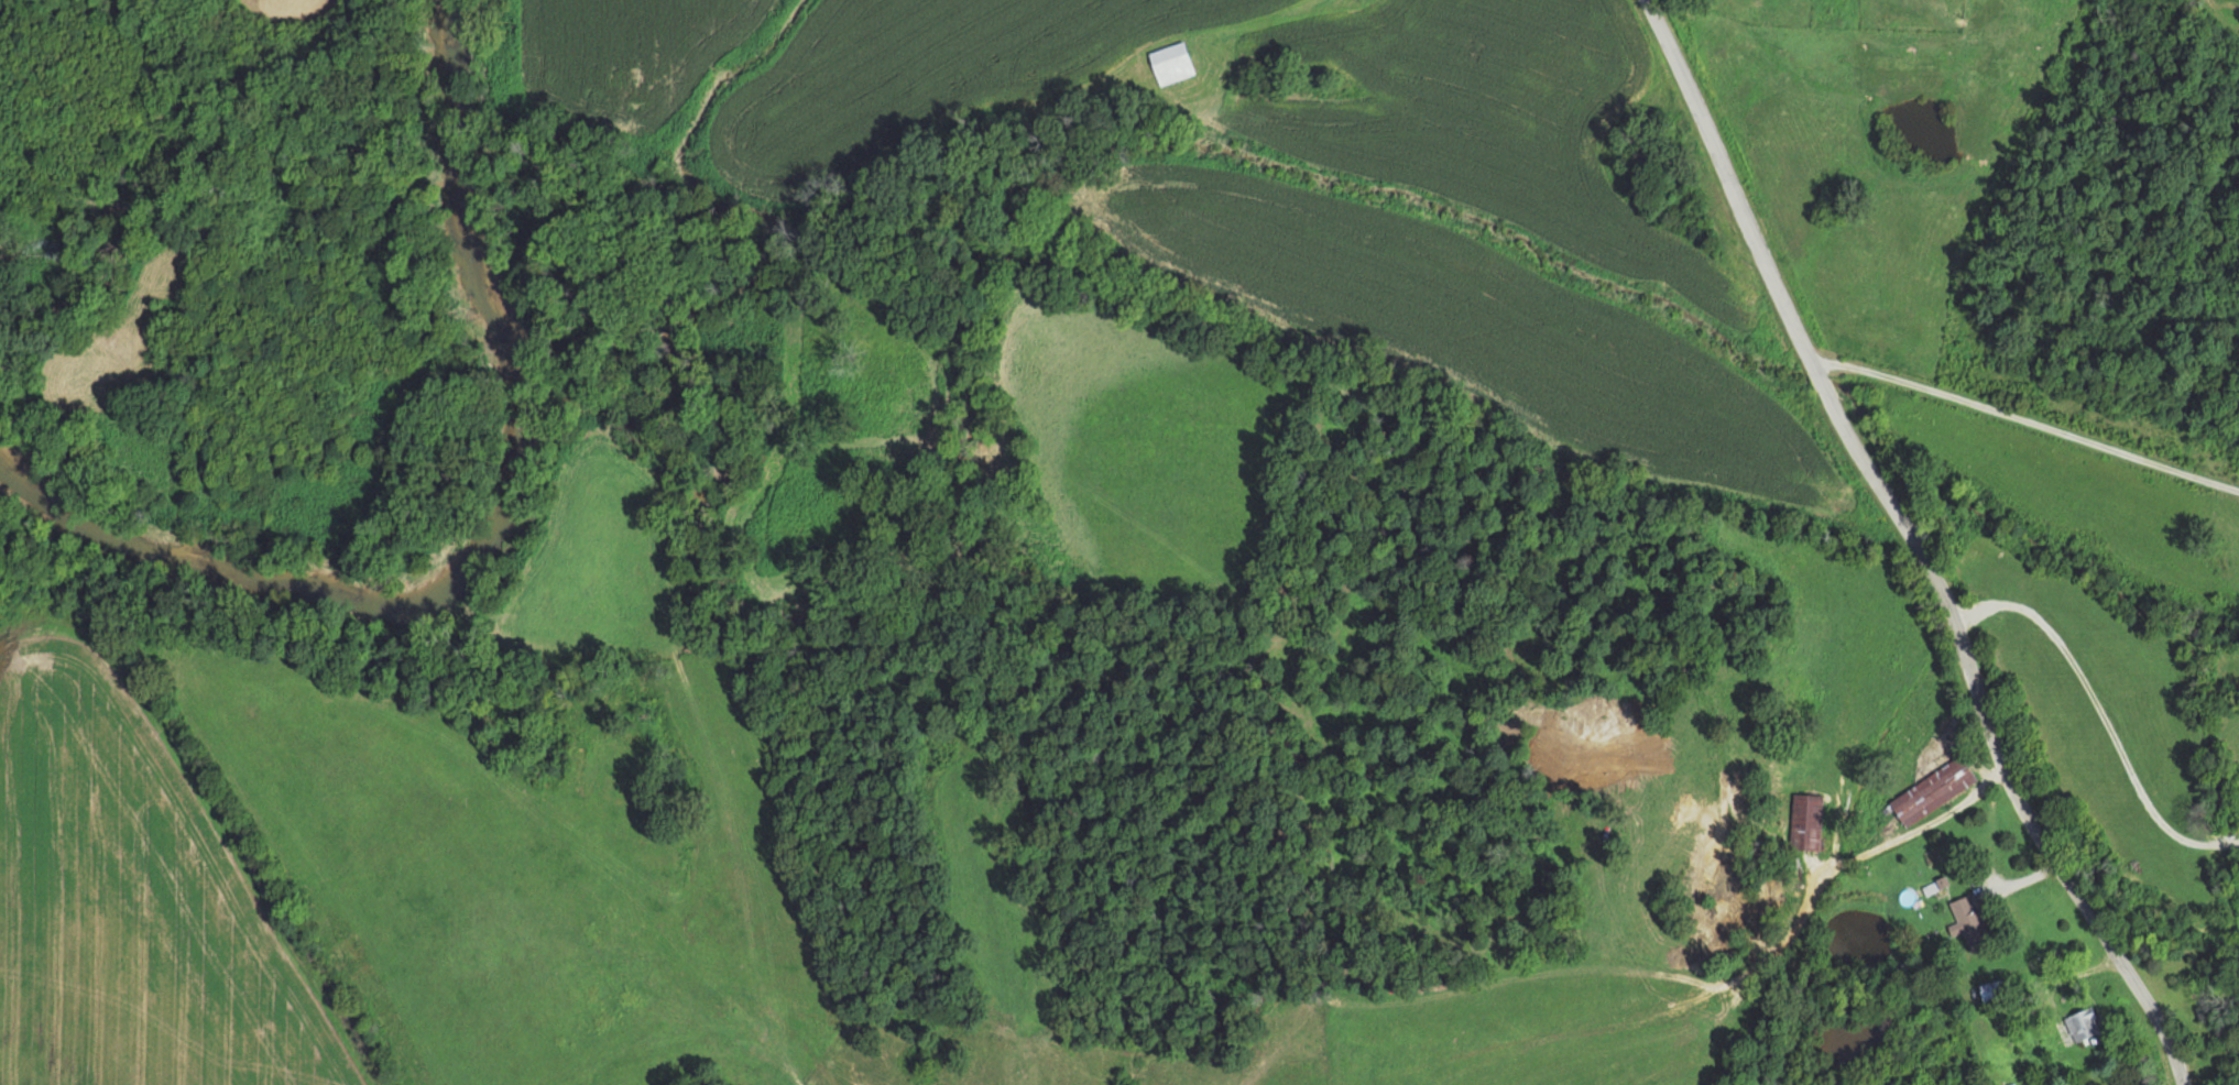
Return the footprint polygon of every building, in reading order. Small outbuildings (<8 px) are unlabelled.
[(1158,86),(1193,74),(1182,41),(1147,53),(1158,86)] [(1975,782),(1958,755),(1887,802),(1904,828),(1975,782)] [(1789,850),(1819,851),(1820,795),(1790,794),(1789,850)] [(1949,903),(1970,953),(1993,943),(1971,893),(1949,903)] [(1978,984),(1981,1001),(2005,997),(2003,980),(1978,984)] [(2099,1032),(2089,1007),(2063,1018),(2073,1043),(2099,1032)]
